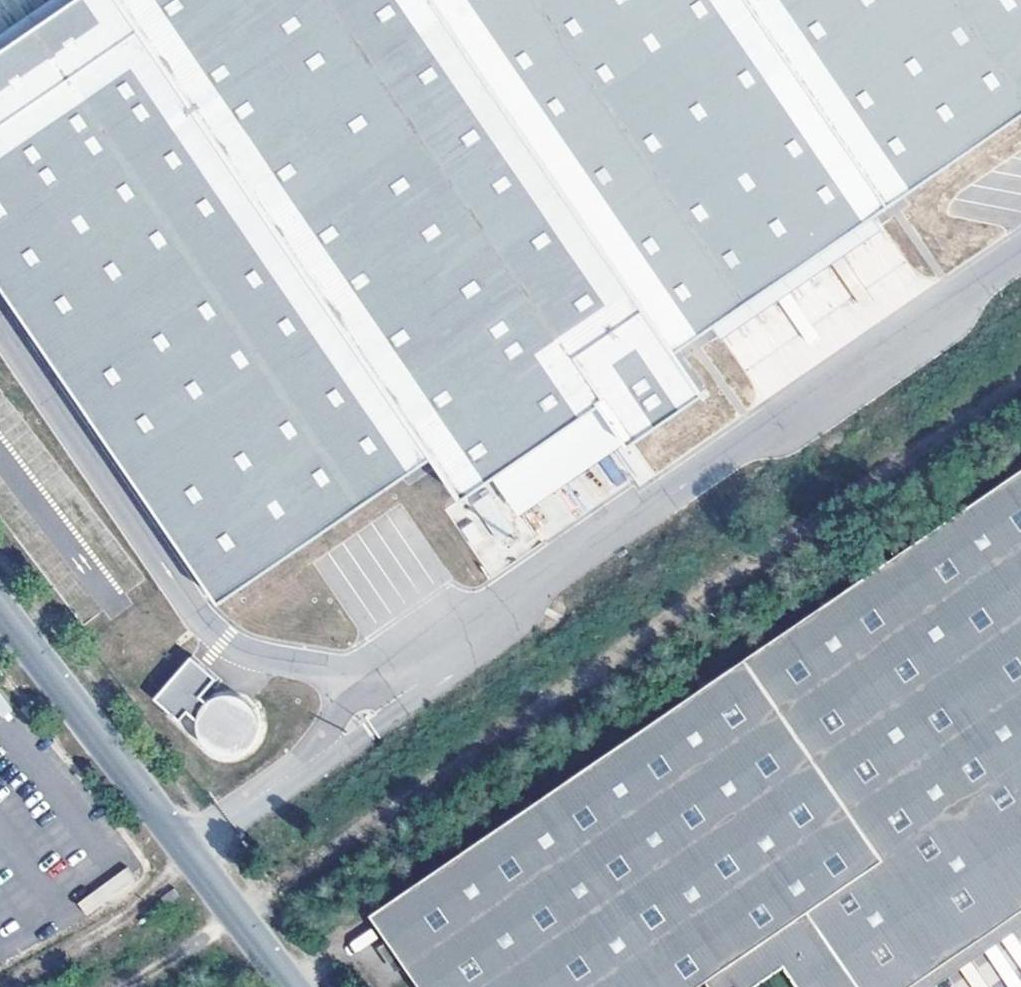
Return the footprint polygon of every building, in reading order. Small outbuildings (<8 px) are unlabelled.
[(0,51),(0,277),(222,601),(436,455),(465,498),(497,476),(604,402),(630,439),(633,444),(710,390),(681,348),(1020,116),(1020,0),(74,0),(0,51)] [(604,402),(497,476),(522,513),(630,439),(604,402)] [(373,912),(425,986),(697,986),(710,979),(715,986),(757,986),(786,966),(800,986),(909,986),(1020,911),(1020,468),(373,912)] [(491,492),(475,503),(500,540),(516,529),(491,492)] [(474,521),(463,528),(475,544),(485,537),(474,521)] [(221,695),(208,701),(201,695),(217,678),(192,654),(154,697),(179,719),(187,710),(196,719),(196,732),(202,744),(212,752),(223,755),(238,753),(250,744),(256,730),(255,717),(249,705),(236,697),(221,695)] [(170,901),(180,892),(171,880),(167,883),(160,889),(170,901)] [(909,986),(936,986),(1020,929),(1020,911),(909,986)]
